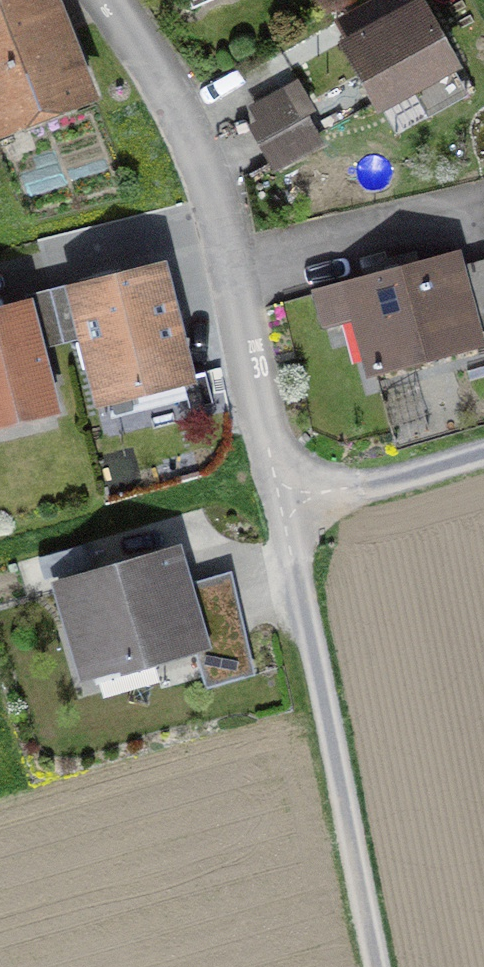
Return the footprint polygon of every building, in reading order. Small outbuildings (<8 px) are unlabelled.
[(102,108),(58,0),(0,0),(0,150),(102,108)] [(344,50),(383,114),(466,62),(427,0),(424,0),(344,50)] [(244,117),(278,174),(323,148),(289,90),(244,117)] [(343,287),(368,382),(483,352),(483,337),(462,256),(343,287)] [(197,387),(167,268),(73,292),(104,410),(197,387)] [(0,310),(0,428),(71,413),(46,299),(0,310)] [(179,561),(55,593),(82,693),(192,664),(200,694),(257,680),(231,582),(187,593),(179,561)]
